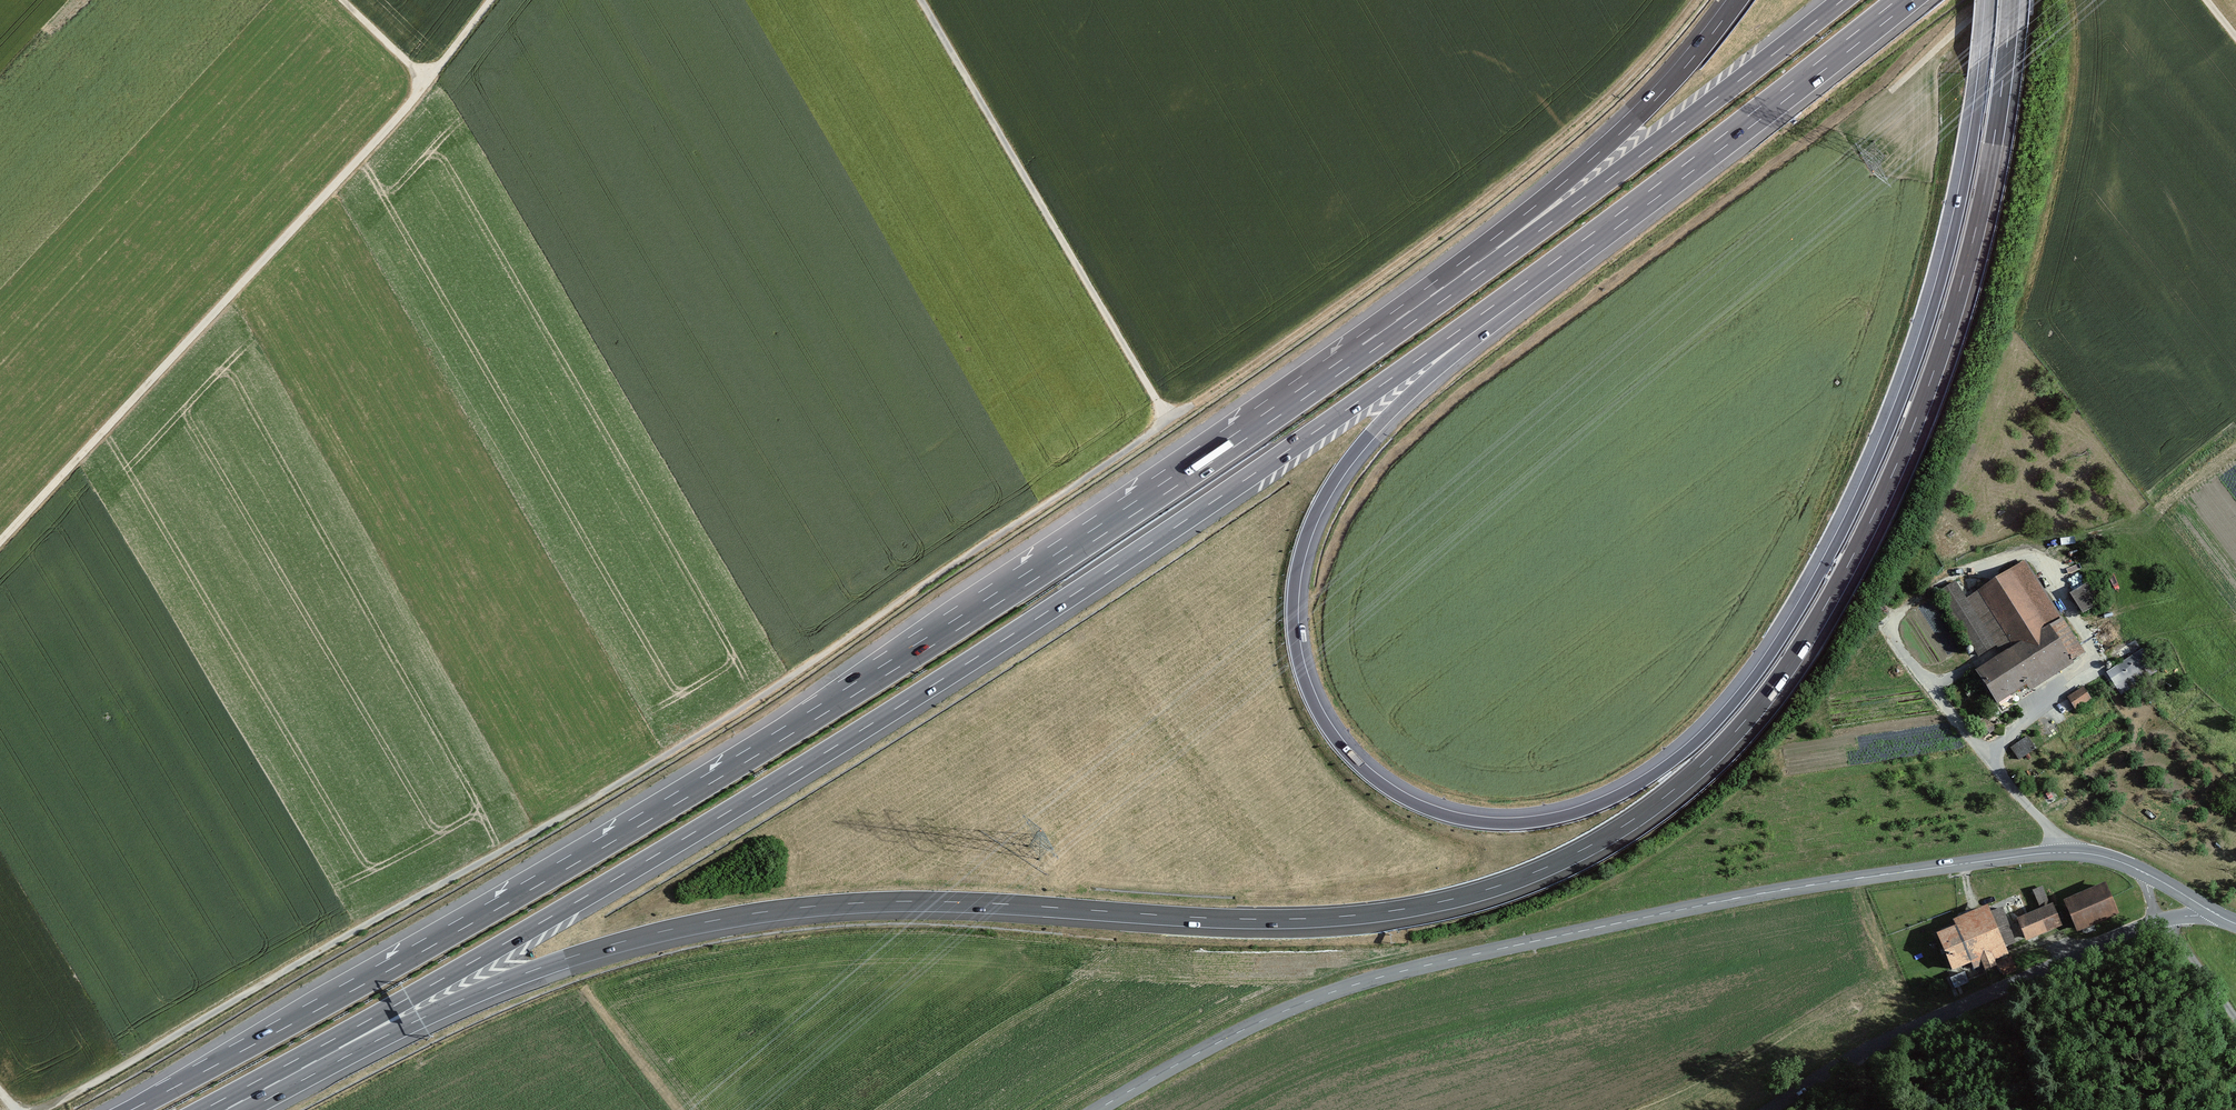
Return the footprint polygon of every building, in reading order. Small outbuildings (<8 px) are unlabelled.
[(1392,387),(1408,379),(1405,373),(1389,381),(1392,387)] [(2003,654),(1976,671),(1997,704),(2026,685),(2030,691),(2072,664),(2071,661),(2084,653),(2024,561),(1965,599),(1955,582),(1938,593),(1979,656),(1997,645),(2003,654)] [(2089,583),(2070,595),(2083,614),(2101,602),(2089,583)] [(2121,695),(2156,672),(2141,650),(2106,673),(2121,695)] [(2075,710),(2090,699),(2082,687),(2067,698),(2075,710)] [(2019,760),(2036,748),(2027,736),(2010,748),(2019,760)] [(2118,915),(2104,883),(2063,901),(2077,932),(2118,915)] [(2042,887),(2033,891),(2040,909),(2049,905),(2042,887)] [(2025,941),(2061,925),(2052,904),(2049,905),(2040,909),(2016,919),(2025,941)] [(2015,943),(2001,908),(1936,935),(1951,971),(1970,962),(1973,969),(1982,965),(1985,971),(1996,966),(1993,960),(2007,954),(2004,947),(2015,943)] [(1998,963),(2004,976),(2018,970),(2012,957),(1998,963)] [(1946,978),(1951,991),(1967,984),(1962,971),(1946,978)]
